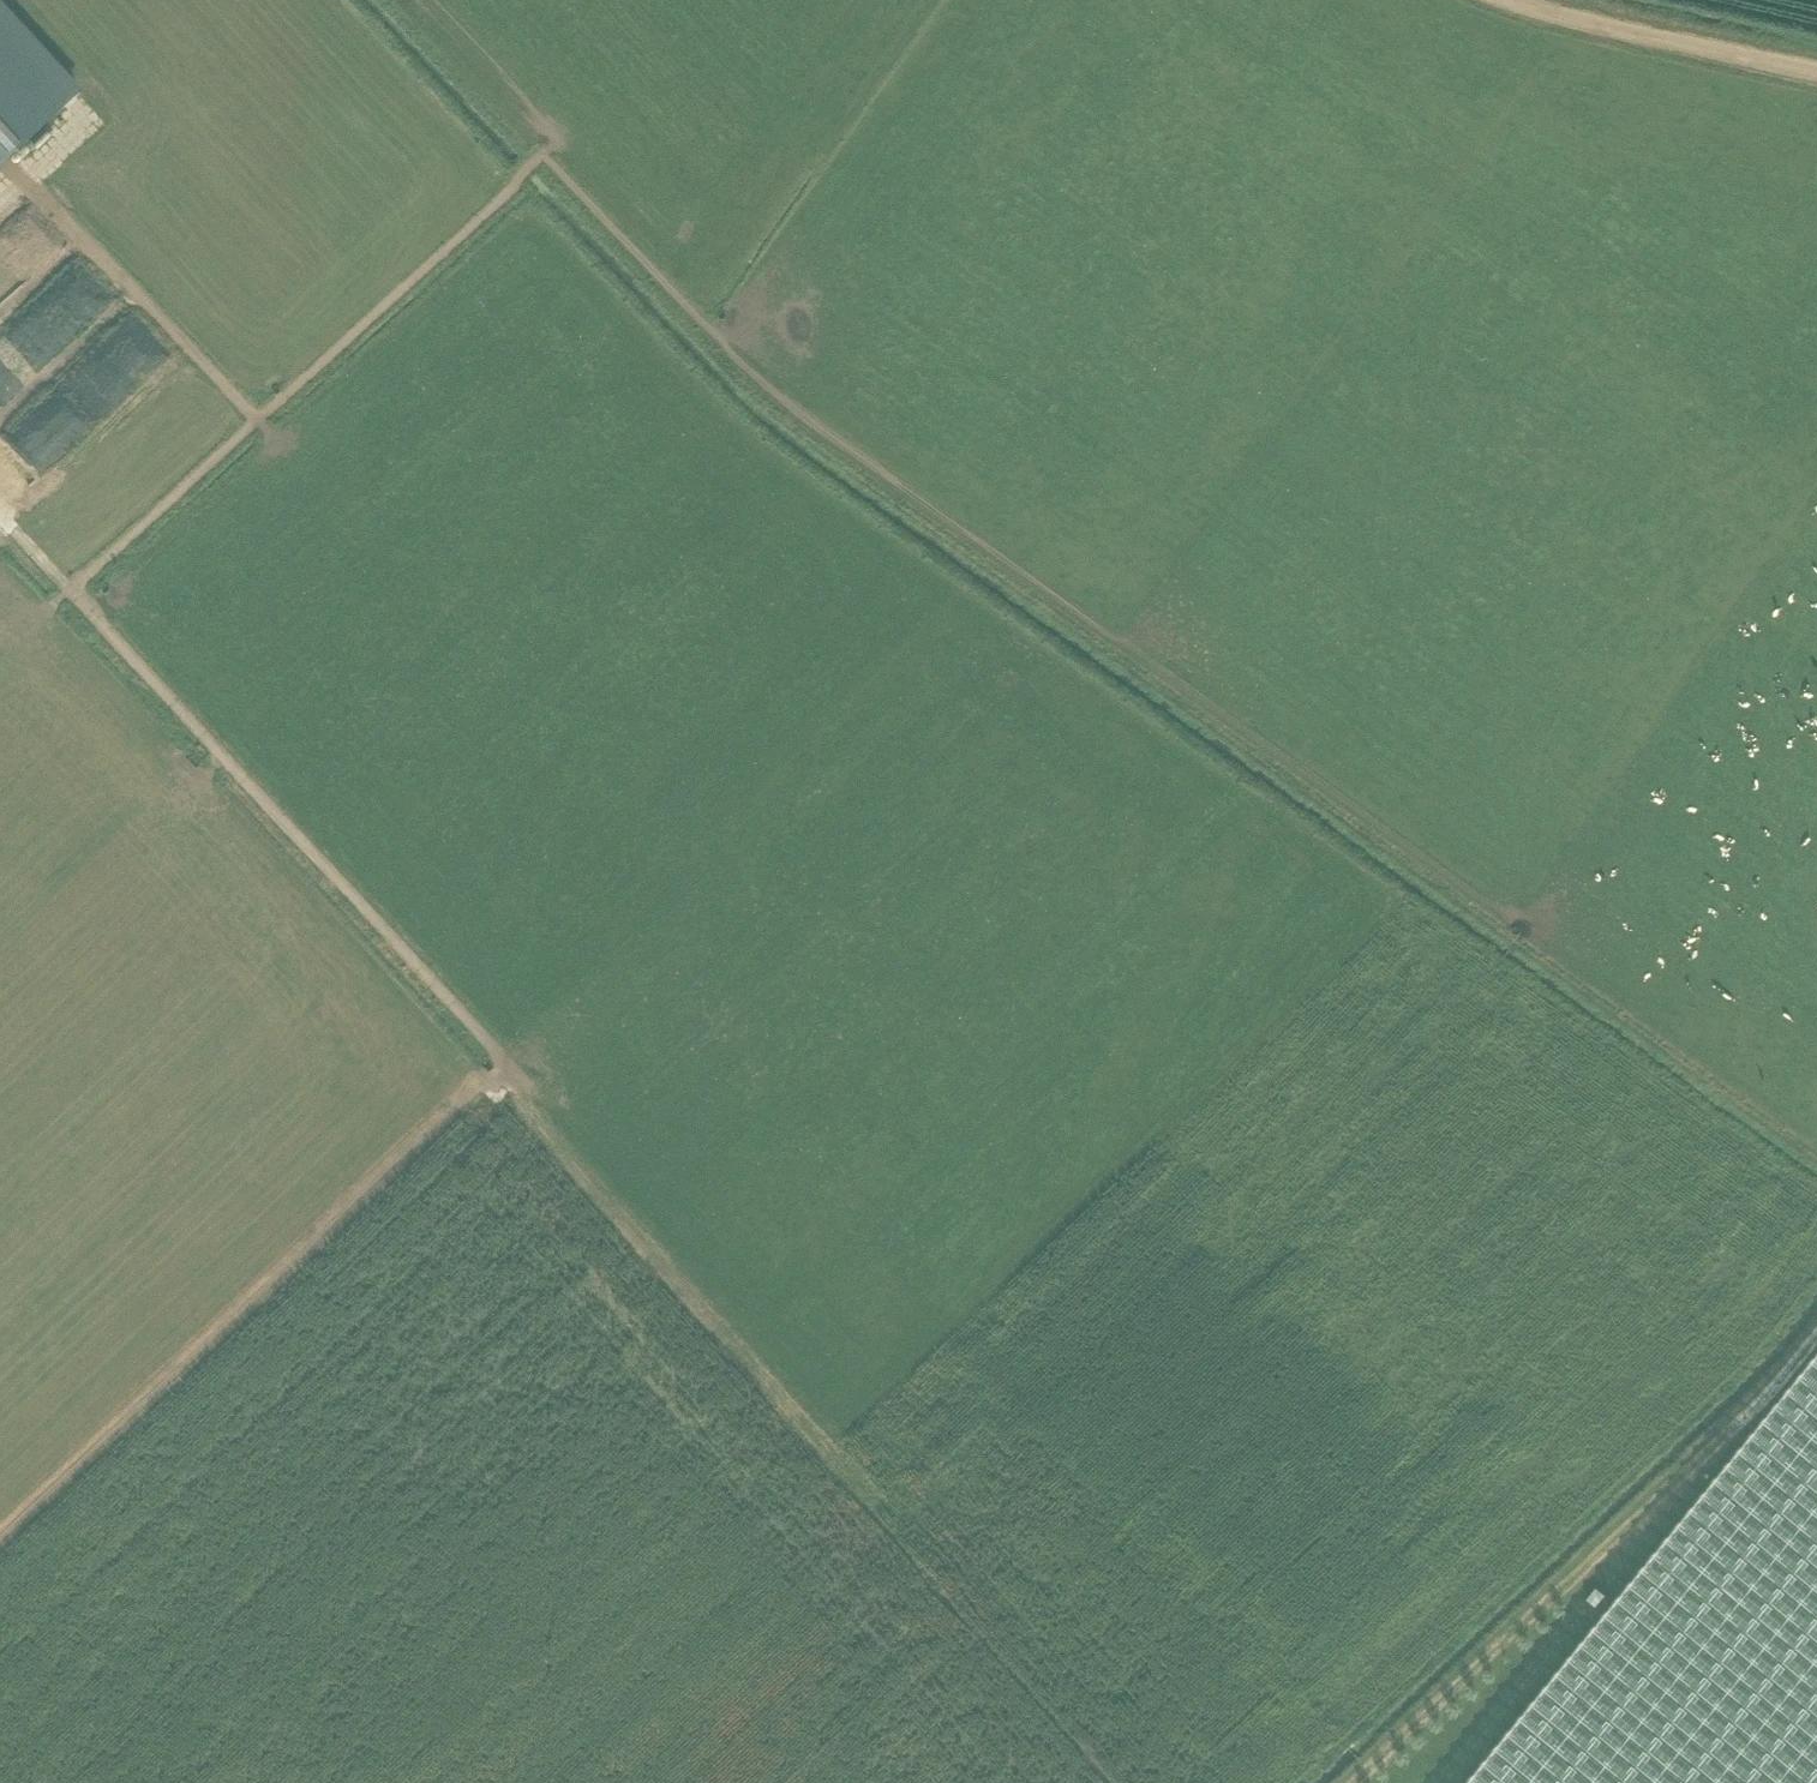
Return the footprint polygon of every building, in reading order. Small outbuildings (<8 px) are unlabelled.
[(81,89),(0,0),(0,162),(81,89)] [(1466,1782),(1816,1782),(1816,1353),(1466,1782)]
